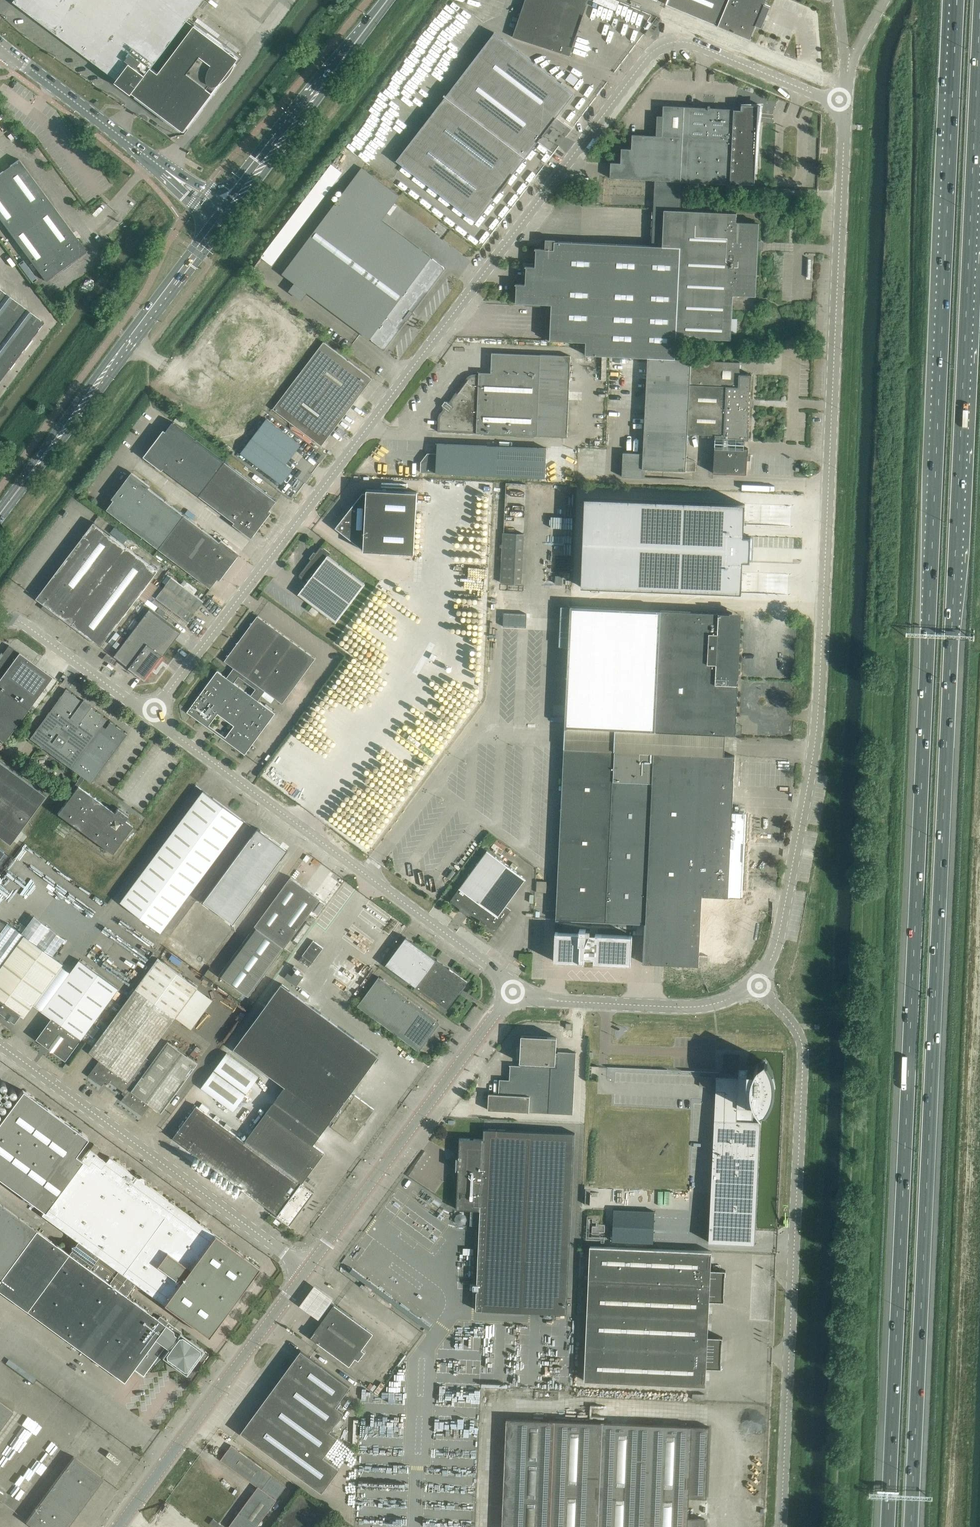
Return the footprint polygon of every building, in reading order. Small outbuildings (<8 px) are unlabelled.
[(181,127),(236,55),(189,19),(204,0),(15,0),(14,1),(181,127)] [(513,37),(570,56),(589,0),(525,0),(513,37)] [(667,4),(750,39),(755,25),(762,28),(771,6),(764,4),(766,0),(668,0),(667,4)] [(446,96),(397,160),(469,215),(477,221),(525,158),(527,159),(528,158),(526,157),(527,155),(575,93),(495,32),(489,40),(446,95),(446,96)] [(611,162),(611,178),(655,180),(682,181),(731,184),(731,181),(734,181),(734,186),(755,187),(756,165),(759,166),(756,118),(759,117),(758,112),(755,113),(753,109),(754,105),(744,105),(743,105),(742,105),(741,110),(711,108),(711,105),(708,105),(708,107),(664,105),(663,116),(658,115),(657,135),(632,134),(632,149),(622,148),(621,163),(611,162)] [(45,281),(86,250),(19,159),(0,173),(0,219),(45,281)] [(362,168),(283,273),(370,339),(370,338),(372,339),(372,340),(382,348),(398,332),(404,318),(406,320),(413,312),(411,310),(425,291),(444,271),(444,267),(439,263),(382,220),(400,196),(362,168)] [(516,284),(515,285),(517,285),(516,303),(548,304),(546,340),(556,341),(559,341),(559,355),(564,355),(564,341),(586,342),(586,347),(586,354),(648,358),(648,357),(675,359),(676,337),(721,339),(731,339),(733,295),(756,296),(760,222),(737,221),(737,213),(681,210),(682,181),(655,180),(652,246),(555,241),(556,240),(546,239),(546,248),(545,249),(535,248),(535,249),(536,250),(535,266),(525,266),(525,267),(526,267),(526,284),(516,284)] [(23,260),(19,263),(33,282),(37,279),(23,260)] [(20,354),(44,321),(0,288),(0,339),(20,354)] [(20,354),(0,339),(0,380),(20,354)] [(324,342),(274,409),(322,445),(373,378),(365,372),(324,342)] [(440,413),(438,431),(489,433),(568,436),(571,356),(564,355),(559,355),(541,354),(541,355),(492,353),(492,373),(479,372),(479,374),(449,402),(447,401),(443,407),(440,413)] [(623,452),(622,476),(645,477),(646,468),(696,471),(696,460),(687,455),(688,433),(716,434),(715,438),(745,440),(749,440),(752,374),(740,374),(740,362),(648,358),(643,453),(623,452)] [(267,419),(242,453),(274,477),(282,483),(293,469),(286,464),(301,445),(293,439),(267,419)] [(173,422),(148,456),(251,534),(277,501),(173,422)] [(715,438),(714,473),(727,473),(747,474),(749,448),(745,448),(745,440),(715,438)] [(422,464),(421,475),(546,481),(547,449),(438,447),(438,457),(428,456),(422,464)] [(133,476),(107,509),(211,588),(218,579),(220,580),(240,553),(232,547),(230,550),(133,476)] [(363,492),(336,527),(364,550),(364,551),(414,553),(418,492),(367,489),(367,493),(363,492)] [(596,507),(593,586),(743,594),(747,513),(596,507)] [(94,522),(37,598),(101,646),(158,571),(94,522)] [(503,532),(501,582),(522,584),(525,533),(503,532)] [(307,583),(299,594),(336,622),(365,584),(328,556),(331,553),(324,547),(320,548),(316,553),(315,552),(310,558),(312,560),(300,574),(307,583)] [(170,577),(155,598),(181,616),(189,622),(204,601),(196,595),(170,577)] [(570,605),(568,670),(734,677),(737,617),(730,616),(730,613),(710,612),(660,610),(661,609),(570,605)] [(150,609),(115,656),(145,679),(181,632),(150,609)] [(244,635),(225,661),(234,668),(265,690),(275,698),(283,703),(316,658),(258,616),(248,629),(251,631),(247,637),(244,635)] [(0,657),(0,676),(1,677),(0,678),(0,688),(28,709),(46,684),(52,676),(9,645),(0,657)] [(265,690),(234,668),(233,669),(227,677),(218,670),(187,712),(188,712),(188,711),(209,726),(218,714),(234,726),(225,738),(245,753),(245,754),(245,755),(250,748),(254,751),(257,748),(252,745),(276,713),(258,700),(262,695),(265,690)] [(565,726),(565,736),(604,738),(641,739),(725,743),(726,734),(736,735),(738,684),(737,684),(737,678),(734,677),(568,670),(565,726)] [(4,742),(28,709),(0,688),(0,739),(4,742)] [(66,689),(30,738),(76,771),(112,723),(110,721),(105,728),(102,725),(107,719),(66,689)] [(70,796),(58,813),(112,853),(127,834),(132,825),(125,820),(128,816),(117,808),(114,812),(78,786),(84,778),(91,783),(127,734),(112,723),(76,771),(80,775),(77,779),(78,780),(68,794),(70,796)] [(556,919),(556,920),(595,922),(604,738),(565,736),(564,748),(557,905),(556,919)] [(604,738),(595,922),(631,923),(645,924),(643,963),(644,963),(699,965),(699,959),(708,959),(708,956),(724,956),(727,908),(728,908),(729,902),(730,902),(731,902),(732,902),(733,902),(733,901),(734,901),(734,900),(735,899),(735,898),(735,897),(741,897),(744,853),(746,812),(732,812),(733,802),(735,756),(725,755),(725,743),(641,739),(604,738)] [(10,844),(45,795),(0,762),(0,837),(10,844)] [(204,790),(121,901),(162,931),(244,820),(204,790)] [(255,828),(194,910),(227,934),(290,852),(255,828)] [(458,890),(452,898),(453,903),(476,920),(480,919),(493,929),(497,928),(511,910),(506,907),(526,879),(487,850),(458,890)] [(291,877),(256,925),(258,927),(270,936),(282,944),(285,947),(320,899),(291,877)] [(537,881),(537,892),(546,892),(547,881),(537,881)] [(256,925),(220,974),(249,996),(285,947),(282,944),(270,936),(258,927),(256,925)] [(556,932),(554,961),(576,962),(580,962),(580,961),(585,961),(585,960),(594,961),(594,963),(631,965),(633,935),(590,933),(590,929),(580,929),(580,933),(556,932)] [(7,1016),(6,1017),(11,1021),(12,1019),(16,1022),(21,1014),(24,1017),(31,1008),(63,965),(25,936),(0,969),(0,1010),(7,1016)] [(400,945),(386,964),(439,1003),(447,1009),(467,982),(406,937),(400,945)] [(314,941),(303,955),(313,962),(323,948),(314,941)] [(100,1060),(88,1075),(102,1086),(107,1079),(127,1093),(122,1100),(143,1115),(151,1104),(162,1112),(167,1104),(199,1062),(170,1041),(154,1062),(146,1057),(198,987),(159,958),(89,1052),(100,1060)] [(53,1017),(37,1038),(66,1060),(80,1041),(119,989),(79,959),(47,1001),(42,1009),(53,1017)] [(292,967),(285,977),(297,986),(304,976),(292,967)] [(378,976),(356,1006),(410,1045),(418,1051),(418,1050),(426,1037),(428,1038),(431,1034),(429,1032),(438,1021),(439,1021),(431,1015),(378,976)] [(281,982),(233,1047),(286,1086),(278,1096),(324,1129),(331,1119),(331,1120),(335,1122),(332,1126),(343,1135),(351,1141),(374,1109),(352,1092),(379,1055),(371,1049),(281,982)] [(489,1094),(488,1110),(498,1110),(575,1112),(576,1062),(576,1052),(558,1051),(557,1067),(556,1067),(557,1036),(522,1035),(521,1065),(511,1065),(510,1080),(500,1079),(499,1094),(489,1094)] [(228,1052),(202,1087),(233,1111),(259,1075),(228,1052)] [(717,1076),(710,1228),(754,1230),(759,1122),(761,1122),(761,1121),(753,1121),(754,1108),(757,1108),(762,1108),(763,1106),(765,1104),(766,1102),(767,1100),(768,1098),(769,1096),(769,1093),(770,1091),(770,1089),(770,1086),(770,1084),(770,1082),(770,1080),(770,1078),(769,1076),(769,1073),(768,1071),(767,1069),(766,1067),(765,1065),(764,1063),(762,1062),(759,1064),(758,1064),(756,1067),(755,1068),(754,1070),(747,1070),(747,1074),(739,1074),(739,1078),(717,1076)] [(44,1211),(82,1159),(76,1154),(88,1137),(23,1089),(0,1120),(0,1178),(44,1211)] [(179,1130),(173,1138),(290,1224),(314,1192),(302,1183),(325,1152),(313,1144),(324,1129),(278,1096),(267,1110),(245,1141),(197,1106),(179,1130)] [(459,1158),(454,1165),(459,1168),(457,1209),(472,1209),(472,1217),(480,1218),(476,1309),(567,1313),(575,1133),(484,1129),(484,1139),(460,1138),(459,1158)] [(44,1211),(42,1214),(78,1241),(136,1283),(137,1283),(164,1304),(215,1234),(146,1183),(145,1179),(142,1176),(138,1177),(109,1156),(106,1160),(97,1154),(101,1148),(94,1144),(90,1149),(82,1159),(44,1211)] [(116,1376),(124,1382),(134,1368),(143,1374),(164,1346),(169,1350),(172,1366),(175,1368),(195,1365),(198,1362),(194,1341),(191,1339),(182,1341),(181,1331),(160,1315),(158,1319),(127,1296),(137,1283),(136,1283),(78,1241),(69,1253),(0,1203),(0,1291),(116,1376)] [(604,1215),(604,1241),(656,1244),(656,1216),(604,1215)] [(215,1234),(164,1304),(170,1308),(208,1336),(259,1266),(222,1239),(215,1234)] [(591,1247),(589,1281),(715,1285),(716,1270),(711,1269),(712,1251),(591,1247)] [(589,1281),(588,1314),(708,1319),(709,1301),(714,1301),(715,1285),(589,1281)] [(315,1285),(300,1304),(319,1318),(333,1298),(315,1285)] [(328,1313),(311,1337),(350,1366),(356,1358),(359,1360),(365,1351),(362,1349),(374,1333),(331,1302),(325,1311),(328,1313)] [(588,1314),(586,1347),(712,1352),(713,1336),(708,1336),(708,1319),(588,1314)] [(586,1347),(585,1381),(695,1385),(705,1386),(706,1368),(721,1368),(722,1353),(712,1352),(586,1347)] [(301,1350),(286,1371),(335,1406),(336,1405),(342,1397),(350,1387),(309,1356),(301,1350)] [(356,1358),(350,1366),(354,1369),(360,1361),(359,1360),(356,1358)] [(286,1371),(271,1391),(329,1433),(344,1413),(335,1406),(286,1371)] [(271,1391),(241,1432),(249,1438),(322,1493),(340,1469),(324,1458),(337,1440),(329,1433),(271,1391)] [(342,1397),(336,1405),(344,1411),(350,1403),(342,1397)] [(13,1411),(0,1401),(0,1429),(13,1411)] [(705,1519),(688,1518),(689,1497),(706,1498),(709,1427),(692,1427),(692,1426),(682,1426),(603,1423),(555,1421),(507,1419),(502,1526),(705,1526),(705,1519)] [(231,1445),(221,1459),(258,1487),(248,1500),(267,1513),(276,1500),(286,1486),(272,1475),(231,1445)] [(26,1521),(34,1526),(67,1526),(103,1478),(74,1456),(26,1521)] [(228,1526),(257,1526),(267,1513),(248,1500),(228,1526)] [(210,1524),(214,1526),(225,1526),(213,1519),(210,1524)]
